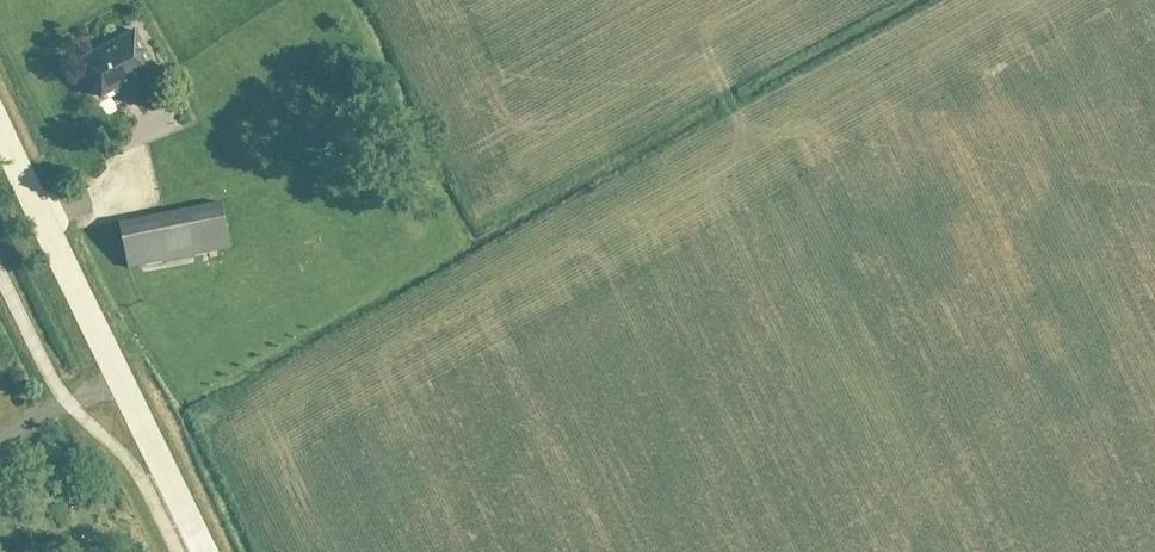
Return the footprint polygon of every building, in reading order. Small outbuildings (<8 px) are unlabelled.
[(129,92),(158,77),(134,32),(80,60),(100,98),(125,85),(129,92)] [(230,248),(225,222),(221,204),(118,224),(127,269),(230,248)]
